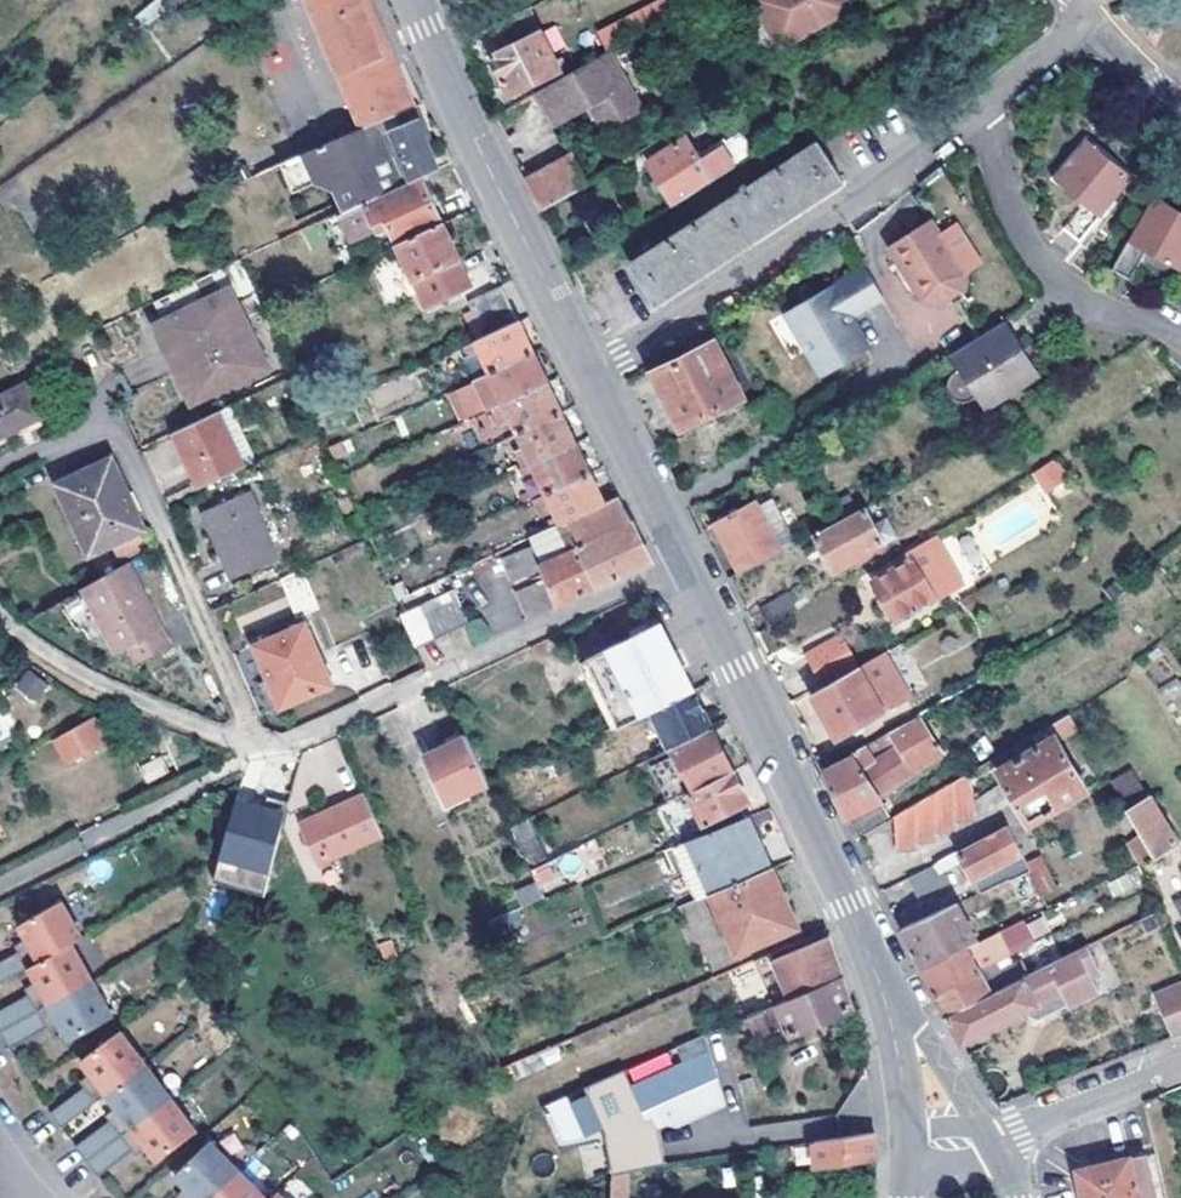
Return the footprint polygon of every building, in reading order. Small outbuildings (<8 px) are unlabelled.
[(138,15),(148,27),(182,0),(156,0),(138,15)] [(364,128),(374,123),(413,105),(408,94),(368,0),(309,0),(364,128)] [(606,52),(671,17),(662,0),(655,0),(595,32),(606,52)] [(852,5),(849,0),(756,0),(782,45),(852,5)] [(498,24),(510,44),(543,26),(532,7),(498,24)] [(543,26),(510,44),(492,54),(514,92),(564,63),(543,26)] [(597,104),(612,130),(649,109),(625,67),(615,48),(595,59),(540,91),(560,126),(591,108),(597,104)] [(640,58),(625,67),(649,109),(664,99),(640,58)] [(606,135),(612,130),(597,104),(591,108),(606,135)] [(427,135),(413,105),(374,123),(381,137),(414,121),(421,137),(427,135)] [(361,202),(419,175),(435,168),(421,137),(414,121),(381,137),(374,123),(364,128),(283,163),(295,190),(317,181),(337,186),(347,208),(361,202)] [(686,136),(649,161),(675,203),(734,165),(720,142),(698,155),(686,136)] [(1060,232),(1077,245),(1129,178),(1081,140),(1049,181),(1081,206),(1060,232)] [(741,182),(746,189),(632,262),(656,301),(845,179),(820,141),(752,185),(747,179),(741,182)] [(542,209),(589,183),(574,155),(528,180),(542,209)] [(397,243),(442,222),(419,175),(361,202),(376,233),(390,227),(397,243)] [(1177,273),(1180,265),(1180,218),(1148,200),(1107,275),(1128,285),(1142,255),(1177,273)] [(887,246),(907,278),(910,276),(917,287),(913,289),(922,300),(938,303),(959,290),(965,274),(928,217),(887,246)] [(442,222),(397,243),(427,302),(470,281),(442,222)] [(488,334),(519,320),(501,283),(471,297),(488,334)] [(162,318),(197,391),(265,359),(231,286),(162,318)] [(828,286),(784,313),(822,374),(866,347),(828,286)] [(460,302),(478,338),(488,334),(471,297),(460,302)] [(982,410),(1041,375),(1028,352),(1019,337),(1007,317),(948,353),(957,368),(952,369),(947,371),(943,374),(941,377),(940,381),(940,386),(940,390),(941,394),(944,398),(948,401),(949,402),(952,403),(955,405),(961,404),(965,403),(970,400),(974,396),(982,410)] [(492,369),(533,349),(519,320),(488,334),(478,338),(492,369)] [(1026,332),(1019,337),(1028,352),(1035,347),(1026,332)] [(651,371),(680,430),(744,398),(715,339),(651,371)] [(507,399),(548,380),(533,349),(492,369),(476,376),(491,406),(507,399)] [(548,380),(507,399),(521,429),(562,410),(548,380)] [(44,413),(28,383),(1,397),(0,396),(0,436),(44,413)] [(562,410),(521,429),(535,459),(576,439),(562,410)] [(216,411),(170,431),(197,486),(242,463),(216,411)] [(576,439),(535,459),(550,490),(591,471),(576,439)] [(56,479),(90,550),(143,524),(109,453),(56,479)] [(1047,488),(1067,477),(1056,456),(1035,468),(1047,488)] [(591,471),(550,490),(563,519),(605,500),(602,494),(591,471)] [(203,509),(233,575),(276,554),(248,489),(203,509)] [(576,548),(594,584),(623,571),(650,559),(619,493),(614,495),(605,500),(563,519),(528,535),(532,543),(502,557),(511,577),(544,562),(576,548)] [(769,495),(717,523),(740,570),(793,542),(769,495)] [(873,524),(862,506),(813,532),(833,568),(895,536),(886,517),(873,524)] [(875,576),(895,617),(957,582),(934,538),(911,549),(914,555),(875,576)] [(544,562),(511,577),(513,580),(544,567),(546,571),(516,586),(529,613),(565,597),(594,584),(576,548),(544,562)] [(132,641),(140,657),(173,638),(124,558),(81,584),(120,648),(132,641)] [(280,576),(294,607),(314,598),(300,567),(280,576)] [(239,627),(289,605),(278,580),(228,602),(239,627)] [(453,589),(403,613),(417,644),(418,644),(467,619),(458,601),(453,589)] [(790,591),(762,607),(770,622),(799,606),(790,591)] [(648,708),(693,687),(678,654),(661,619),(585,655),(618,722),(648,708)] [(252,643),(280,704),(329,681),(302,620),(252,643)] [(807,653),(823,682),(853,666),(836,635),(807,653)] [(823,682),(812,689),(835,732),(888,705),(886,699),(902,689),(890,666),(873,675),(864,659),(853,666),(823,682)] [(25,668),(14,688),(39,702),(50,682),(25,668)] [(693,687),(648,708),(668,747),(673,744),(712,725),(693,687)] [(950,699),(920,715),(924,723),(954,707),(950,699)] [(104,735),(90,711),(51,734),(65,758),(104,735)] [(924,723),(920,715),(848,752),(849,755),(822,767),(836,797),(853,832),(886,813),(875,793),(940,753),(924,723)] [(693,787),(732,768),(712,725),(673,744),(687,774),(693,787)] [(1001,774),(1027,821),(1082,789),(1046,725),(1021,740),(1030,757),(1001,774)] [(447,798),(488,779),(466,733),(425,752),(447,798)] [(677,779),(687,774),(673,744),(668,747),(662,750),(677,779)] [(149,781),(168,773),(161,757),(142,765),(149,781)] [(732,768),(693,787),(689,789),(705,821),(748,801),(732,768)] [(1107,781),(1121,809),(1146,796),(1132,768),(1107,781)] [(956,826),(955,817),(974,815),(970,770),(891,817),(894,851),(918,849),(917,840),(938,836),(937,828),(956,826)] [(302,822),(319,859),(381,831),(380,829),(364,792),(302,822)] [(240,796),(223,864),(273,876),(287,804),(240,796)] [(1138,834),(1150,855),(1174,842),(1149,797),(1125,811),(1138,834)] [(711,890),(769,865),(746,814),(687,837),(711,890)] [(509,824),(529,867),(547,858),(527,815),(509,824)] [(1027,866),(1007,823),(958,848),(978,887),(997,877),(999,881),(1027,866)] [(1150,855),(1138,834),(1128,840),(1139,861),(1150,855)] [(939,859),(907,875),(919,898),(951,882),(939,859)] [(769,865),(711,890),(737,948),(795,922),(769,865)] [(523,902),(542,895),(534,878),(515,886),(523,902)] [(79,934),(58,898),(15,923),(22,934),(37,959),(68,940),(79,934)] [(922,966),(961,946),(967,943),(947,903),(900,926),(903,931),(922,966)] [(1027,923),(1036,938),(1061,922),(1051,907),(1027,923)] [(1163,918),(1159,909),(1159,908),(1144,915),(1149,925),(1163,918)] [(503,910),(488,916),(499,940),(513,934),(503,910)] [(961,946),(974,970),(993,962),(1006,955),(1034,941),(1022,916),(967,943),(961,946)] [(789,995),(839,973),(829,943),(826,933),(816,938),(772,958),(789,995)] [(22,934),(10,940),(17,950),(26,965),(37,959),(22,934)] [(37,959),(26,965),(32,976),(47,1001),(90,976),(68,940),(37,959)] [(1028,975),(947,1013),(959,1038),(1022,1007),(1026,1014),(1035,1017),(1097,988),(1089,971),(1098,966),(1086,944),(1026,973),(1028,975)] [(961,946),(922,966),(924,970),(935,990),(974,970),(961,946)] [(17,950),(0,960),(0,980),(26,965),(17,950)] [(769,950),(752,958),(773,1003),(776,1001),(789,995),(772,958),(769,950)] [(1006,955),(993,962),(998,971),(1012,964),(1006,955)] [(1028,975),(1026,973),(1020,960),(1012,964),(998,971),(993,962),(974,970),(935,990),(944,1008),(947,1013),(1028,975)] [(839,973),(789,995),(776,1001),(789,1032),(849,1004),(839,973)] [(47,1001),(32,976),(22,982),(27,991),(37,1007),(47,1001)] [(111,1011),(90,976),(47,1001),(62,1027),(68,1037),(111,1011)] [(1156,992),(1173,1033),(1180,1030),(1180,981),(1156,992)] [(27,991),(0,1007),(0,1028),(1,1029),(37,1007),(27,991)] [(47,1001),(37,1007),(47,1024),(52,1033),(62,1027),(47,1001)] [(765,1043),(789,1032),(776,1001),(773,1003),(751,1012),(765,1043)] [(37,1007),(1,1029),(10,1046),(47,1024),(37,1007)] [(104,1093),(144,1062),(118,1029),(79,1060),(87,1069),(104,1093)] [(539,1105),(559,1145),(603,1139),(609,1171),(666,1163),(658,1131),(727,1104),(701,1035),(539,1105)] [(170,1095),(144,1062),(104,1093),(112,1103),(130,1126),(170,1095)] [(104,1093),(87,1069),(76,1077),(83,1086),(94,1101),(104,1093)] [(94,1101),(83,1086),(50,1112),(61,1127),(94,1101)] [(195,1129),(170,1095),(130,1126),(148,1149),(156,1159),(195,1129)] [(130,1126),(112,1103),(103,1111),(109,1118),(120,1134),(130,1126)] [(120,1134),(109,1118),(76,1144),(87,1159),(120,1134)] [(148,1149),(130,1126),(120,1134),(132,1149),(138,1157),(148,1149)] [(814,1152),(815,1166),(873,1154),(873,1129),(790,1145),(791,1156),(814,1152)] [(99,1174),(132,1149),(120,1134),(87,1159),(99,1174)] [(208,1139),(173,1174),(181,1183),(196,1197),(208,1197),(237,1168),(208,1139)] [(794,1170),(815,1166),(814,1152),(791,1156),(794,1170)] [(1146,1152),(1078,1168),(1084,1197),(1155,1197),(1146,1152)] [(237,1168),(208,1197),(266,1197),(237,1168)] [(628,1173),(609,1174),(610,1197),(629,1197),(628,1173)] [(181,1183),(173,1192),(179,1197),(196,1197),(181,1183)] [(275,1189),(267,1197),(284,1197),(275,1189)]
